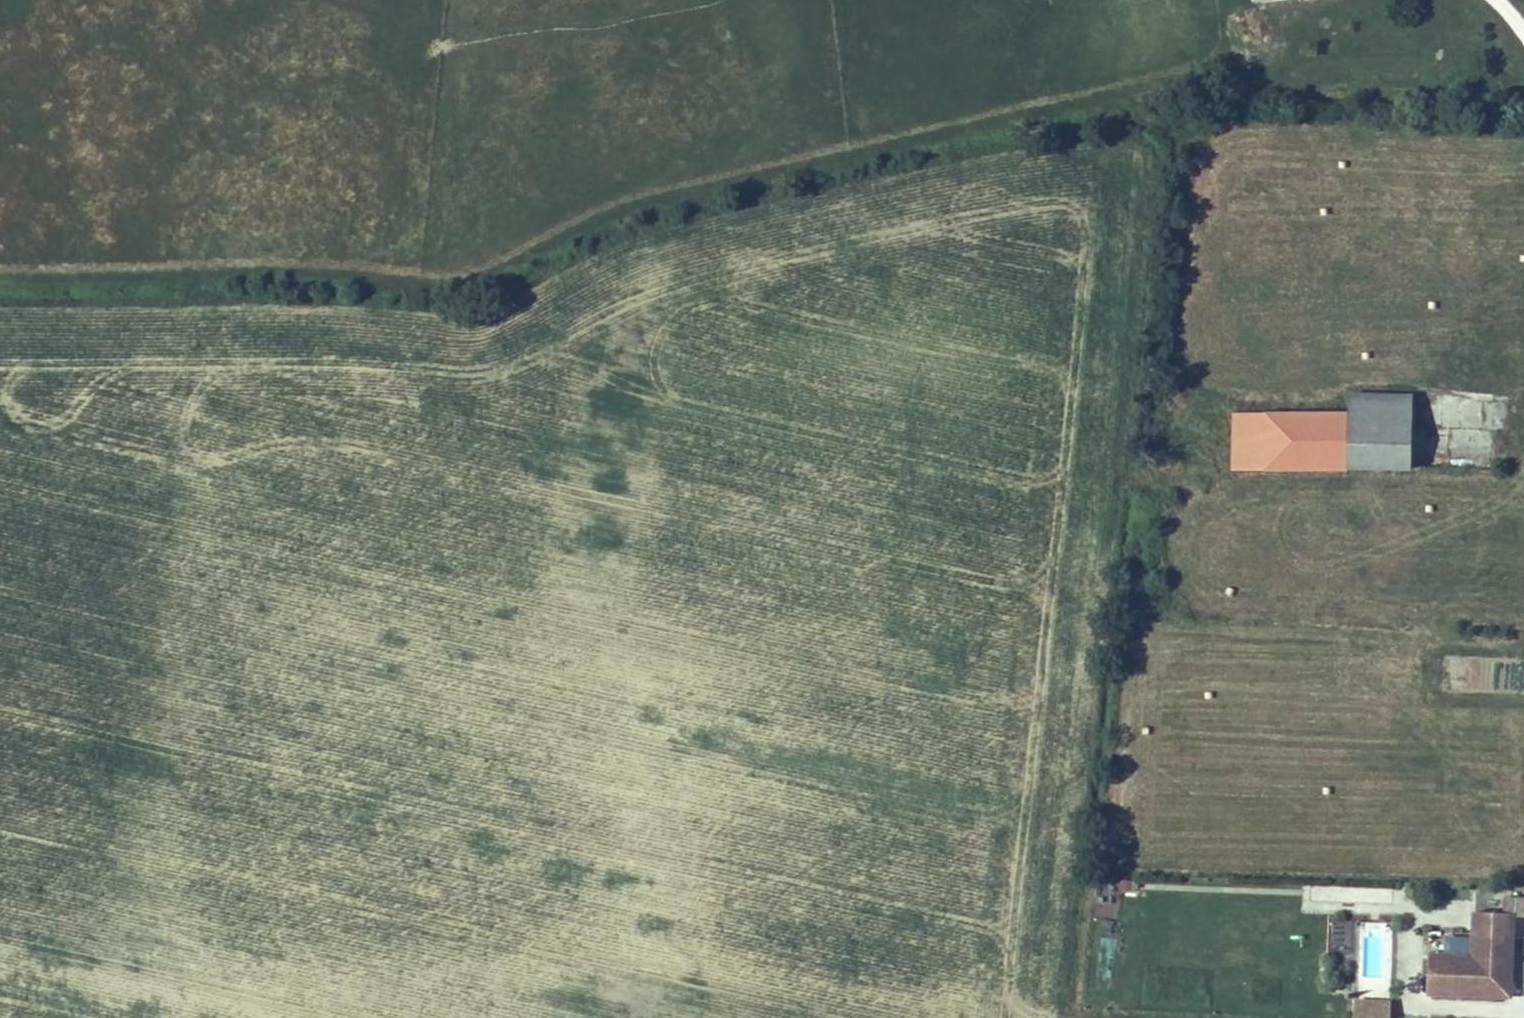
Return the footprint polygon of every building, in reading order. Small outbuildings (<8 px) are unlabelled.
[(1351,391),(1351,412),(1350,471),(1416,472),(1417,392),(1351,391)] [(1233,411),(1233,469),(1350,471),(1351,412),(1233,411)] [(1510,901),(1510,916),(1518,917),(1518,919),(1523,919),(1523,901),(1510,901)] [(1518,919),(1518,917),(1510,916),(1481,916),(1479,960),(1434,959),(1433,996),(1515,999),(1518,919)] [(1386,1001),(1350,1000),(1350,1017),(1369,1017),(1386,1017),(1386,1001)]
